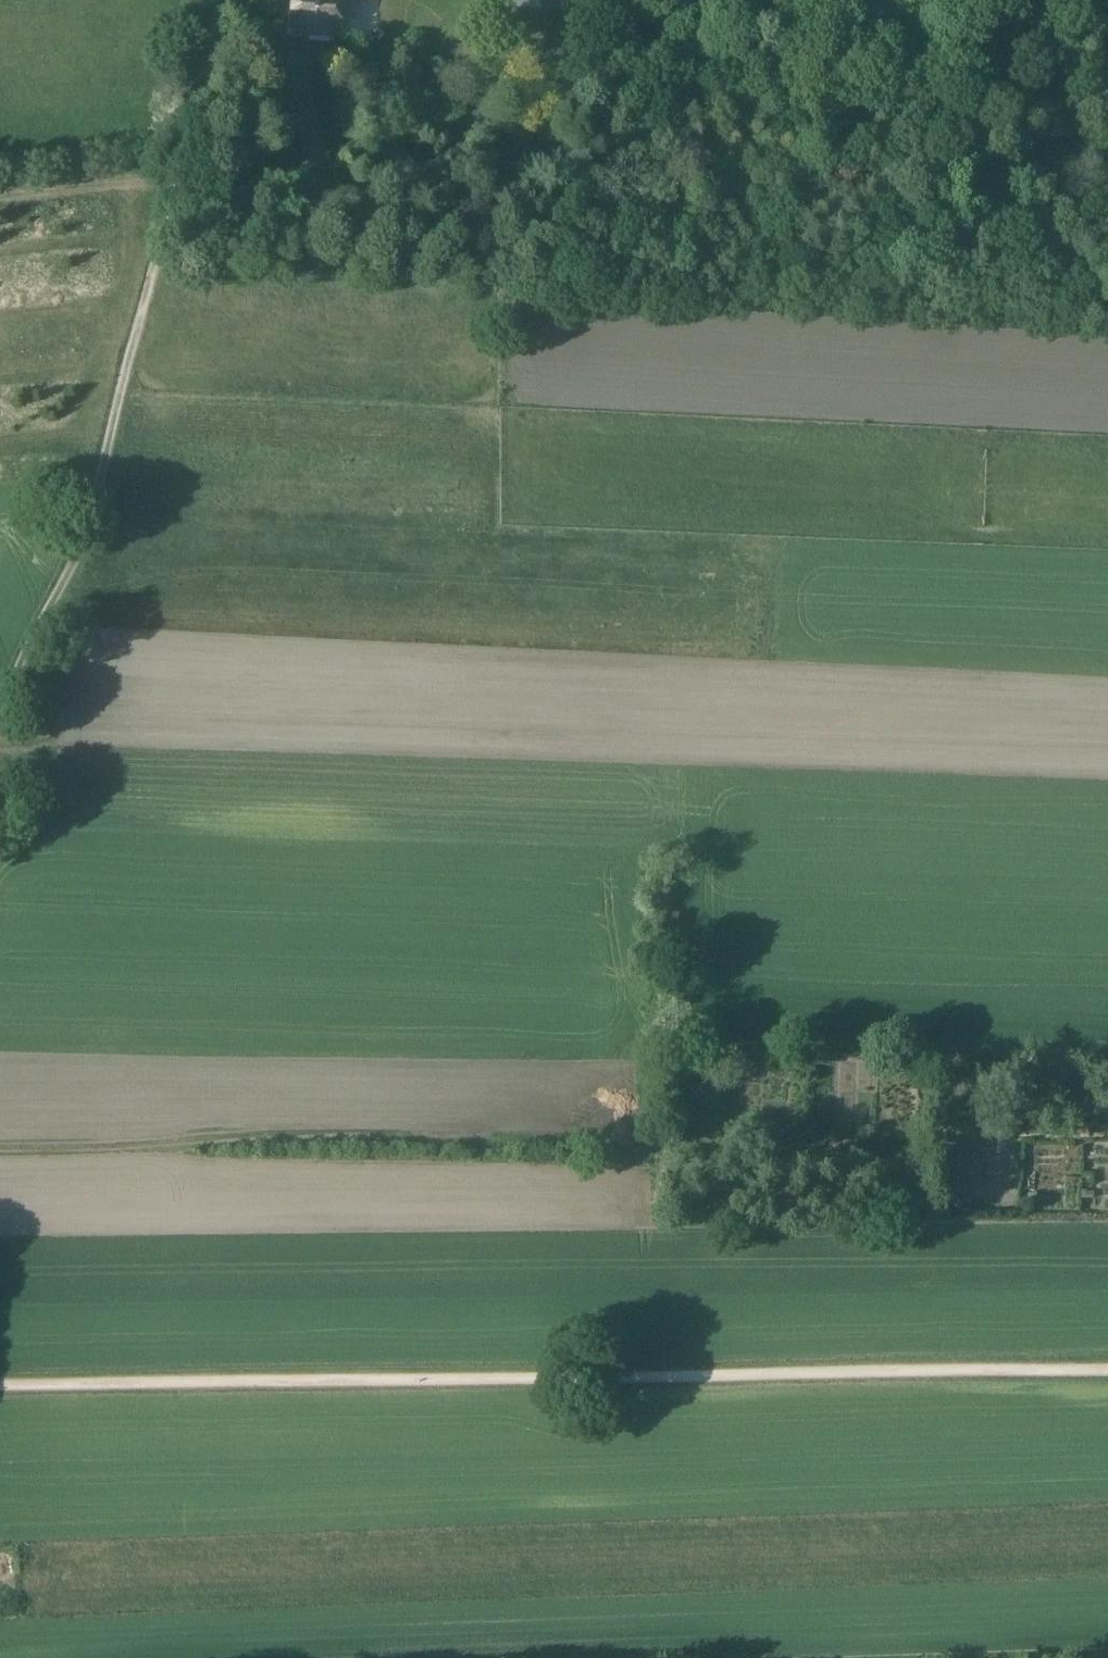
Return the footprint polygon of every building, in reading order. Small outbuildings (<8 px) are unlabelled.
[(355,0),(282,0),(281,37),(286,37),(286,40),(319,41),(319,37),(327,38),(327,3),(355,3),(355,0)] [(959,1214),(960,1206),(951,1205),(948,1205),(948,1213),(959,1214)]
